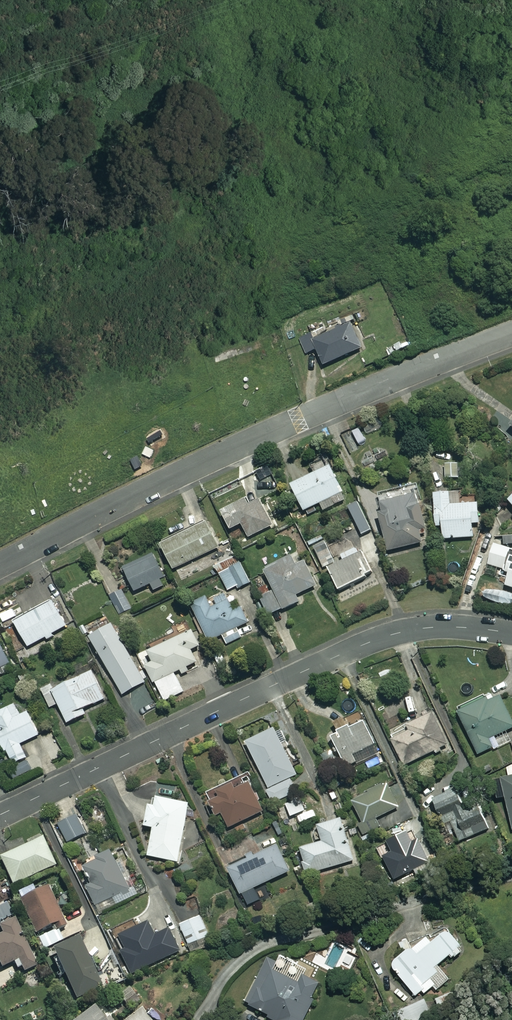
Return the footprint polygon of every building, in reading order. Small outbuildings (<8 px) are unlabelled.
[(360,322),(356,314),(339,321),(341,325),(327,332),(325,327),(300,338),(307,354),(317,349),(324,365),(363,348),(353,325),(360,322)] [(458,463),(446,463),(446,478),(459,478),(458,463)] [(348,499),(332,465),(292,484),(305,510),(321,503),(325,510),(348,499)] [(450,492),(435,493),(437,526),(443,526),(444,538),(474,537),(473,522),(480,522),(479,503),(451,504),(450,492)] [(250,538),(275,525),(261,499),(252,503),(249,498),(223,511),(232,530),(243,524),(250,538)] [(373,530),(358,502),(349,507),(363,535),(373,530)] [(430,541),(420,502),(380,512),(389,551),(430,541)] [(221,547),(209,521),(162,543),(175,569),(221,547)] [(326,539),(312,545),(324,569),(328,566),(340,589),(371,574),(358,547),(343,554),(345,560),(338,563),(326,539)] [(507,549),(500,570),(510,573),(506,585),(511,587),(511,550),(507,549)] [(168,585),(154,554),(125,567),(135,591),(152,584),(154,591),(168,585)] [(296,565),(293,557),(265,570),(275,590),(261,597),(269,616),(300,601),(297,595),(317,585),(306,561),(296,565)] [(249,583),(243,565),(221,572),(227,590),(249,583)] [(131,607),(123,590),(111,596),(119,613),(131,607)] [(224,594),(216,598),(219,604),(212,607),(207,596),(192,603),(209,640),(222,634),(227,644),(242,637),(238,627),(249,622),(243,608),(233,612),(224,594)] [(69,627),(55,601),(16,622),(30,648),(69,627)] [(146,682),(114,624),(91,636),(124,694),(146,682)] [(201,645),(193,628),(149,649),(155,661),(148,665),(163,696),(182,687),(175,672),(181,669),(183,674),(189,672),(186,667),(197,662),(191,650),(201,645)] [(14,668),(0,639),(0,675),(14,668)] [(107,698),(94,670),(55,688),(53,684),(42,689),(51,708),(59,704),(68,723),(87,714),(84,708),(107,698)] [(479,754),(493,748),(494,750),(511,742),(506,730),(511,727),(511,720),(501,696),(489,701),(486,694),(457,707),(479,754)] [(16,704),(0,712),(0,723),(1,725),(0,725),(0,738),(12,764),(27,757),(21,743),(40,735),(29,712),(21,715),(16,704)] [(448,745),(434,713),(409,724),(411,729),(392,737),(404,765),(448,745)] [(376,744),(365,720),(332,736),(346,767),(364,758),(361,751),(376,744)] [(297,775),(276,728),(247,741),(269,789),(267,790),(273,802),(297,791),(291,778),(297,775)] [(4,752),(0,754),(0,770),(10,764),(4,752)] [(507,766),(510,778),(494,782),(498,798),(506,796),(511,823),(511,765),(507,766)] [(237,788),(235,782),(207,794),(217,816),(223,813),(229,827),(264,812),(250,782),(237,788)] [(470,783),(435,798),(442,815),(448,812),(460,841),(489,829),(470,783)] [(400,807),(388,784),(353,801),(363,822),(359,825),(364,836),(382,827),(378,817),(400,807)] [(190,802),(159,796),(157,806),(150,804),(146,826),(155,827),(149,856),(179,862),(190,802)] [(306,811),(304,797),(286,803),(291,816),(306,811)] [(86,833),(77,814),(59,823),(68,842),(86,833)] [(355,860),(342,818),(319,825),(324,841),(301,848),(308,874),(355,860)] [(412,842),(408,833),(390,841),(395,851),(384,856),(394,879),(430,863),(420,839),(412,842)] [(56,866),(44,838),(1,857),(14,885),(56,866)] [(252,906),(263,901),(260,895),(267,892),(263,884),(291,871),(279,845),(229,868),(241,894),(246,892),(252,906)] [(131,889),(114,851),(85,864),(93,883),(88,885),(97,905),(131,889)] [(37,893),(34,887),(19,894),(36,933),(64,921),(49,887),(37,893)] [(212,945),(201,915),(181,923),(192,952),(212,945)] [(1,926),(5,935),(0,937),(0,962),(1,961),(7,976),(23,968),(25,972),(38,966),(16,919),(1,926)] [(424,990),(425,993),(434,986),(436,990),(451,979),(439,964),(451,955),(454,958),(465,949),(448,927),(431,940),(427,936),(415,945),(408,936),(398,943),(405,952),(391,963),(416,996),(424,990)] [(60,942),(56,930),(39,937),(43,949),(60,942)] [(103,987),(81,938),(55,950),(77,999),(103,987)] [(273,966),(252,1005),(278,1019),(304,1019),(323,985),(303,974),(300,981),(273,966)] [(140,1001),(132,988),(121,994),(130,1008),(140,1001)] [(96,1006),(77,1019),(109,1019),(108,1019),(106,1019),(96,1006)] [(152,1007),(140,1013),(144,1019),(153,1019),(157,1018),(152,1007)]
